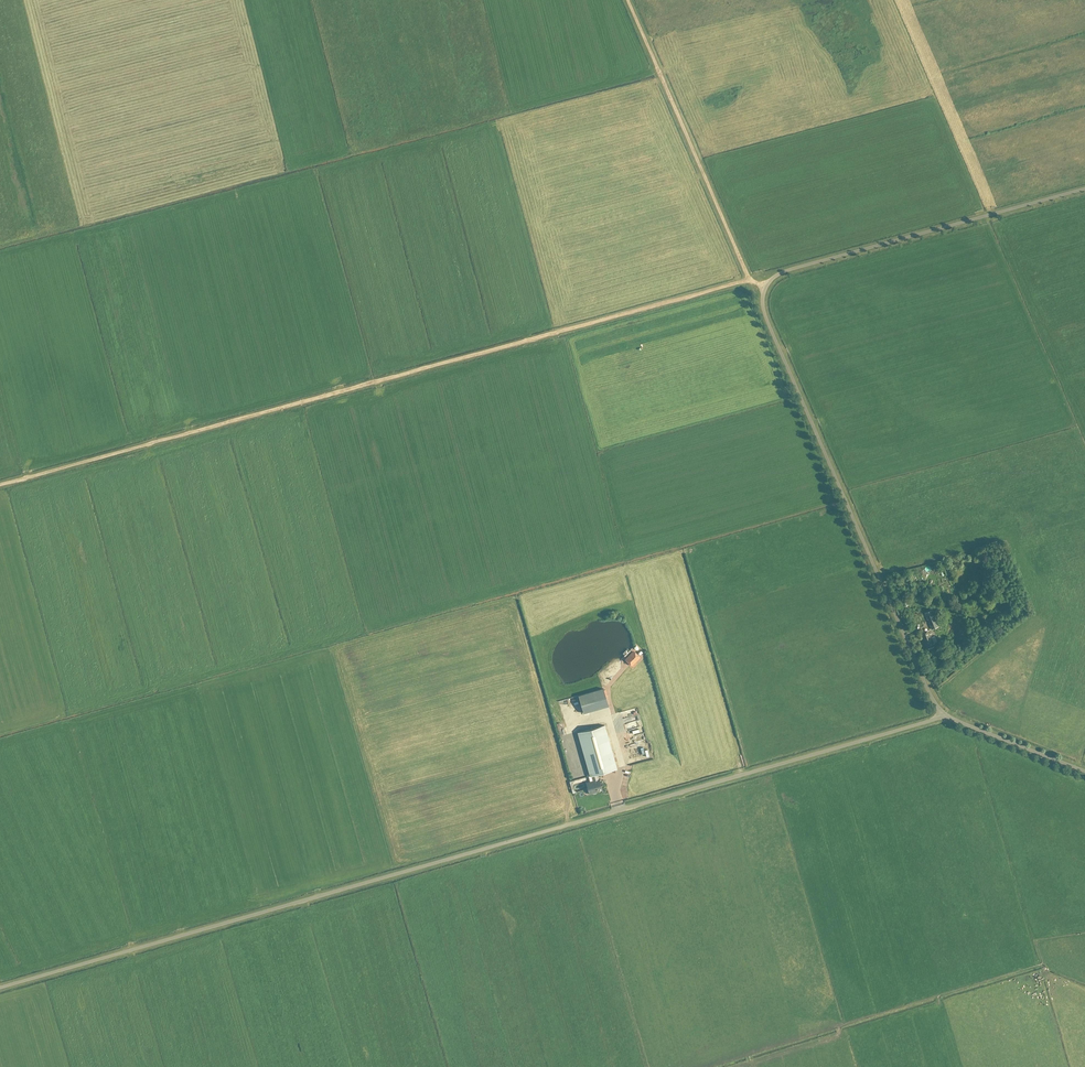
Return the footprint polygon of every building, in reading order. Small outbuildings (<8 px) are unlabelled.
[(946,579),(942,580),(944,585),(939,586),(942,593),(950,590),(946,579)] [(939,627),(935,618),(934,615),(937,614),(935,610),(933,611),(932,609),(924,612),(928,620),(929,623),(931,630),(939,627)] [(937,642),(935,637),(934,637),(932,638),(928,631),(921,634),(927,650),(934,647),(933,645),(934,644),(934,643),(936,642),(937,642)] [(633,652),(626,660),(633,667),(636,664),(635,662),(639,658),(633,652)] [(604,691),(603,689),(578,696),(583,714),(608,706),(605,697),(604,691)] [(640,721),(633,724),(635,729),(642,727),(640,721)] [(602,789),(600,782),(599,783),(596,774),(617,769),(604,726),(577,733),(590,776),(591,776),(593,781),(586,783),(589,794),(592,793),(593,794),(594,794),(595,794),(596,793),(596,792),(598,792),(598,790),(602,789)]
